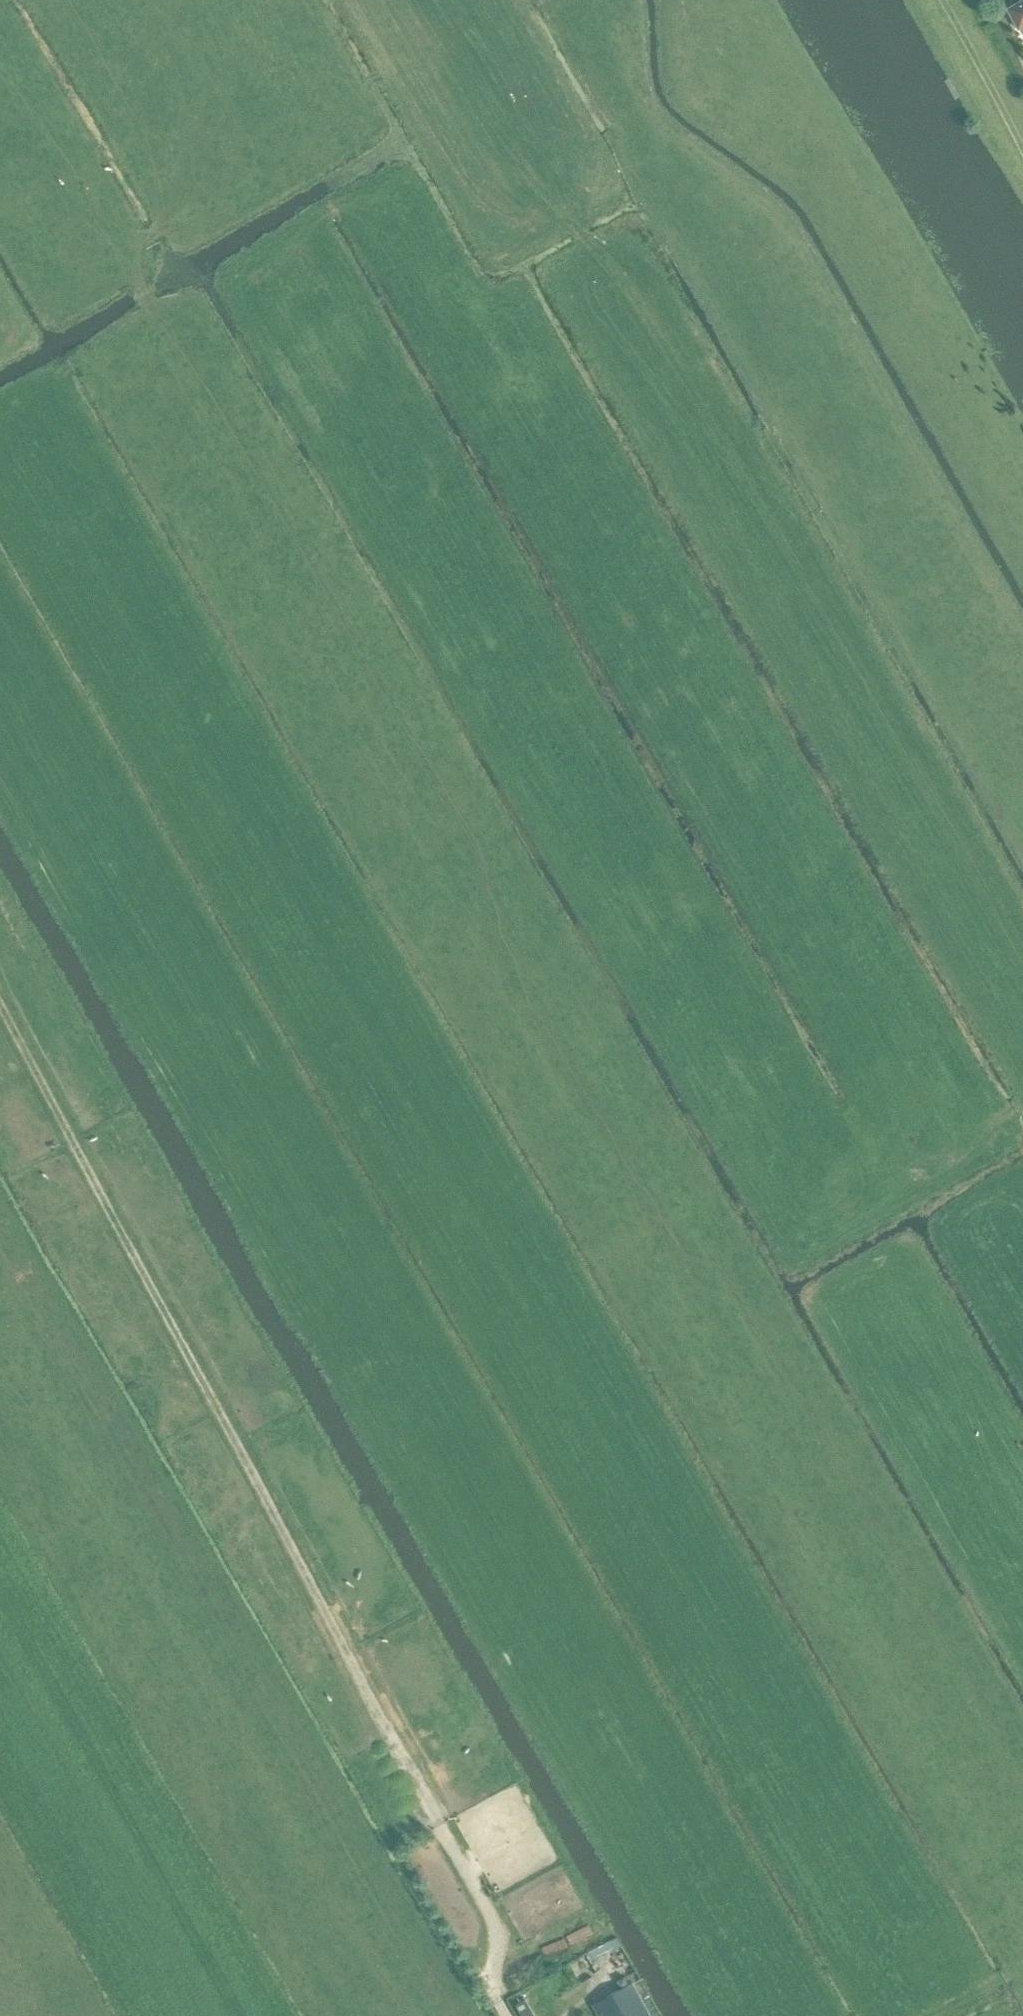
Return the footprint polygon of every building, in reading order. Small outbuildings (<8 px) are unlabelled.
[(1006,10),(1016,29),(1022,25),(1022,0),(1015,4),(1006,10)] [(623,1977),(617,1981),(620,1987),(627,1984),(623,1977)] [(631,1982),(592,2004),(598,2015),(649,2015),(631,1982)] [(515,2005),(521,2015),(534,2015),(525,1999),(515,2005)]
